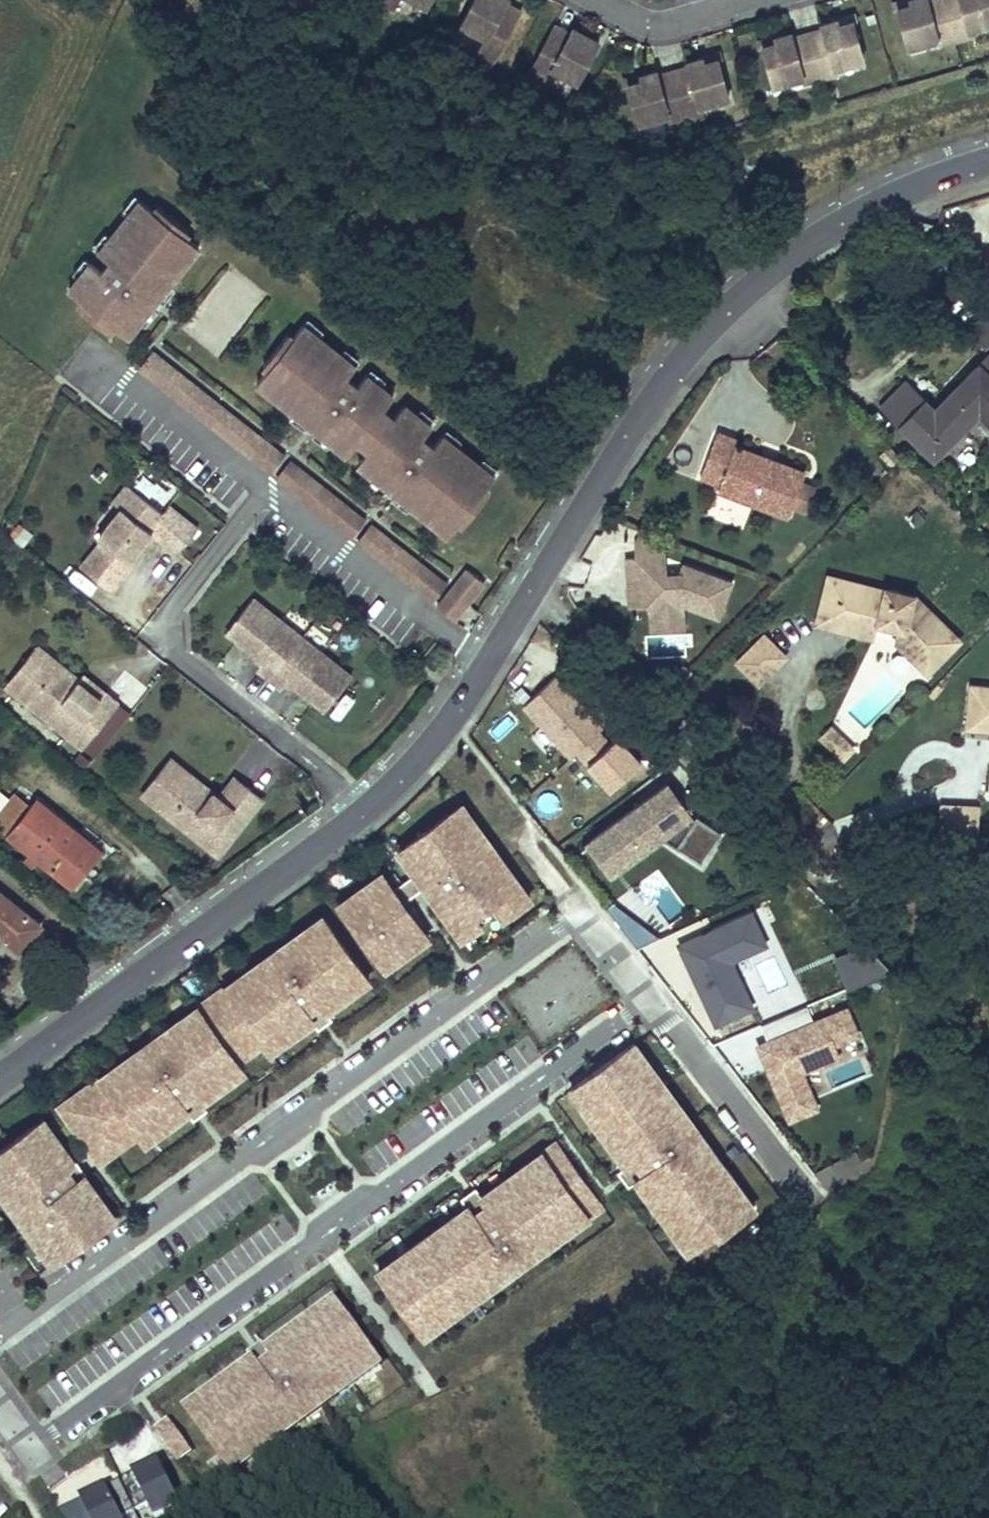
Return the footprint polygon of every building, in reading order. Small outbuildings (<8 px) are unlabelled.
[(378,3),(393,11),(399,0),(379,0),(378,3)] [(432,0),(409,0),(427,9),(432,0)] [(507,0),(474,0),(460,27),(485,40),(476,56),(492,64),(519,13),(505,6),(508,0),(507,0)] [(940,0),(932,0),(925,2),(925,0),(911,0),(907,1),(909,6),(895,10),(906,49),(935,42),(937,48),(952,43),(940,0)] [(952,43),(969,39),(967,32),(988,26),(988,0),(940,0),(952,43)] [(909,6),(907,1),(893,5),(895,10),(909,6)] [(851,23),(849,18),(835,22),(836,27),(851,23)] [(805,36),(818,81),(834,77),(833,70),(861,62),(851,23),(836,27),(835,22),(819,26),(821,32),(805,36)] [(575,85),(597,44),(571,30),(568,36),(554,28),(526,79),(542,87),(550,71),(575,85)] [(818,81),(805,36),(790,40),(789,34),(773,39),(775,45),(760,48),(771,87),(800,80),(802,86),(818,81)] [(773,39),(759,43),(760,48),(775,45),(773,39)] [(715,56),(700,60),(702,65),(716,61),(715,56)] [(671,74),(684,119),(700,115),(698,109),(727,100),(716,61),(702,65),(700,60),(684,64),(686,70),(671,74)] [(684,119),(671,74),(656,78),(655,73),(638,77),(640,83),(626,86),(637,126),(666,117),(668,124),(684,119)] [(640,83),(638,77),(625,81),(626,86),(640,83)] [(157,300),(199,248),(185,237),(188,232),(158,208),(154,212),(141,201),(99,253),(110,262),(101,273),(90,263),(78,279),(68,291),(81,302),(77,308),(107,332),(119,318),(133,329),(139,322),(151,307),(148,305),(154,298),(157,300)] [(935,225),(918,219),(914,230),(931,235),(935,225)] [(151,307),(157,300),(154,298),(148,305),(151,307)] [(133,329),(119,318),(112,327),(126,338),(133,329)] [(430,429),(415,417),(403,408),(392,421),(381,413),(392,399),(380,389),(365,377),(356,389),(345,380),(354,369),(302,327),(292,340),(287,337),(262,367),(267,371),(255,384),(307,427),(310,423),(317,429),(315,432),(337,450),(348,437),(356,443),(367,452),(375,458),(364,472),(386,490),(389,487),(396,493),(394,496),(446,538),(457,525),(461,528),(486,497),(482,493),(493,480),(477,467),(455,450),(441,438),(431,449),(421,441),(430,429)] [(270,473),(286,452),(151,348),(135,368),(270,473)] [(929,402),(952,425),(967,410),(981,424),(988,416),(988,363),(978,352),(929,402)] [(895,381),(871,406),(889,423),(907,404),(917,414),(923,408),(895,381)] [(907,404),(889,423),(922,455),(925,453),(952,425),(929,402),(923,408),(917,414),(907,404)] [(317,429),(310,423),(307,427),(315,432),(317,429)] [(345,457),(356,443),(348,437),(337,450),(345,457)] [(709,437),(693,477),(713,485),(711,491),(779,518),(794,479),(726,452),(729,444),(709,437)] [(364,472),(375,458),(367,452),(356,466),(364,472)] [(269,481),(354,534),(368,512),(283,459),(269,481)] [(122,511),(136,494),(124,484),(109,502),(118,509),(118,508),(122,511)] [(396,493),(389,487),(386,490),(394,496),(396,493)] [(174,554),(194,529),(165,506),(159,513),(147,504),(136,494),(122,511),(118,508),(118,509),(94,537),(98,540),(77,567),(107,591),(129,563),(126,561),(137,546),(148,533),(174,554)] [(666,539),(641,528),(634,541),(634,557),(624,557),(628,608),(648,607),(650,632),(686,629),(684,607),(720,620),(733,580),(683,562),(679,571),(667,572),(666,539)] [(129,563),(141,550),(137,546),(126,561),(129,563)] [(463,606),(478,589),(481,585),(465,573),(460,579),(460,580),(458,578),(453,584),(455,586),(449,593),(447,592),(433,609),(450,623),(463,606)] [(809,622),(837,629),(840,615),(867,621),(887,625),(885,640),(920,674),(953,641),(901,591),(820,573),(809,622)] [(296,639),(247,599),(220,633),(257,662),(251,670),(263,680),(296,639)] [(865,635),(867,621),(840,615),(837,629),(865,635)] [(760,685),(787,656),(765,635),(738,664),(739,664),(760,685)] [(345,678),(296,639),(263,680),(275,690),(281,682),(318,712),(345,678)] [(13,694),(46,654),(34,645),(1,685),(13,694)] [(79,747),(115,703),(102,692),(97,698),(75,681),(76,679),(76,678),(46,654),(13,694),(79,747)] [(102,692),(79,673),(76,678),(76,679),(75,681),(97,698),(102,692)] [(598,730),(587,717),(585,719),(569,702),(571,700),(552,679),(521,708),(567,758),(574,753),(595,733),(598,730)] [(988,731),(988,687),(965,685),(961,728),(988,731)] [(846,742),(830,726),(819,738),(835,753),(846,742)] [(608,790),(637,763),(614,738),(606,745),(595,733),(574,753),(608,790)] [(842,759),(853,748),(846,742),(835,753),(842,759)] [(150,804),(172,776),(209,805),(215,797),(167,758),(138,794),(150,804)] [(214,856),(259,800),(231,777),(215,797),(209,805),(172,776),(150,804),(214,856)] [(696,819),(668,782),(584,843),(610,878),(664,839),(699,865),(719,834),(696,819)] [(71,885),(89,861),(58,836),(65,825),(35,802),(28,810),(13,797),(11,799),(0,791),(0,830),(71,885)] [(524,898),(458,806),(397,850),(413,873),(390,889),(379,874),(335,905),(381,969),(425,938),(400,903),(423,886),(463,942),(524,898)] [(970,809),(936,808),(935,839),(969,840),(970,809)] [(65,825),(58,836),(89,861),(97,851),(65,825)] [(0,896),(0,936),(9,944),(17,934),(26,941),(38,927),(0,896)] [(600,905),(631,945),(654,934),(609,898),(600,905)] [(746,907),(674,941),(710,1020),(747,1003),(725,958),(762,941),(746,907)] [(211,995),(257,1059),(310,1021),(315,1029),(328,1020),(322,1012),(367,981),(321,917),(211,995)] [(17,934),(9,944),(18,951),(26,941),(17,934)] [(871,939),(832,957),(846,987),(885,969),(871,939)] [(421,970),(404,987),(386,970),(372,984),(384,994),(359,1020),(376,1035),(430,978),(421,970)] [(210,996),(58,1107),(98,1163),(138,1134),(143,1142),(182,1113),(189,1122),(203,1111),(197,1102),(257,1059),(210,996)] [(809,1019),(802,1003),(757,1024),(764,1040),(775,1065),(765,1069),(786,1116),(814,1104),(799,1069),(815,1062),(809,1050),(831,1041),(854,1030),(842,1004),(809,1019)] [(775,1065),(764,1040),(755,1044),(765,1069),(775,1065)] [(836,1052),(831,1041),(809,1050),(815,1062),(836,1052)] [(635,1069),(623,1051),(575,1085),(588,1103),(580,1109),(599,1135),(607,1129),(631,1161),(623,1167),(652,1207),(659,1201),(671,1216),(663,1222),(674,1237),(679,1234),(690,1249),(712,1232),(715,1236),(741,1217),(729,1199),(737,1193),(700,1142),(692,1148),(664,1109),(673,1103),(643,1063),(635,1069)] [(50,1269),(118,1220),(44,1117),(0,1149),(0,1201),(50,1269)] [(396,1271),(380,1283),(415,1330),(433,1317),(439,1324),(490,1287),(484,1279),(502,1265),(521,1252),(527,1260),(567,1230),(562,1222),(579,1210),(585,1218),(599,1207),(553,1144),(536,1156),(542,1164),(529,1174),(523,1166),(490,1190),(496,1198),(485,1207),(479,1198),(464,1209),(447,1222),(452,1230),(441,1238),(429,1247),(423,1239),(390,1263),(396,1271)] [(542,1164),(536,1156),(523,1166),(529,1174),(542,1164)] [(464,1209),(479,1198),(472,1189),(458,1200),(464,1209)] [(485,1207),(496,1198),(490,1190),(479,1198),(485,1207)] [(567,1230),(585,1218),(579,1210),(562,1222),(567,1230)] [(452,1230),(447,1222),(435,1230),(441,1238),(452,1230)] [(441,1238),(435,1230),(423,1239),(429,1247),(441,1238)] [(508,1274),(527,1260),(521,1252),(502,1265),(508,1274)] [(380,1283),(396,1271),(390,1263),(375,1275),(380,1283)] [(490,1287),(508,1274),(502,1265),(484,1279),(490,1287)] [(316,1330),(338,1314),(332,1306),(310,1322),(316,1330)] [(212,1405),(190,1422),(230,1477),(270,1448),(264,1440),(281,1427),(287,1435),(303,1424),(297,1416),(315,1403),(332,1390),(338,1398),(378,1369),(338,1314),(316,1330),(297,1344),(291,1336),(265,1354),(251,1365),(226,1383),(232,1391),(212,1405)] [(421,1338),(439,1324),(433,1317),(415,1330),(421,1338)] [(297,1344),(316,1330),(310,1322),(291,1336),(297,1344)] [(251,1365),(265,1354),(260,1346),(245,1357),(251,1365)] [(212,1405),(232,1391),(226,1383),(206,1397),(212,1405)] [(321,1411),(338,1398),(332,1390),(315,1403),(321,1411)] [(190,1422),(212,1405),(206,1397),(184,1414),(190,1422)] [(303,1424),(321,1411),(315,1403),(297,1416),(303,1424)] [(189,1454),(168,1425),(154,1436),(175,1464),(189,1454)] [(270,1448),(287,1435),(281,1427),(264,1440),(270,1448)] [(159,1461),(119,1480),(134,1511),(147,1505),(153,1517),(180,1504),(159,1461)] [(80,1499),(89,1517),(122,1517),(134,1511),(119,1480),(80,1499)] [(80,1499),(58,1511),(64,1517),(89,1517),(80,1499)]
